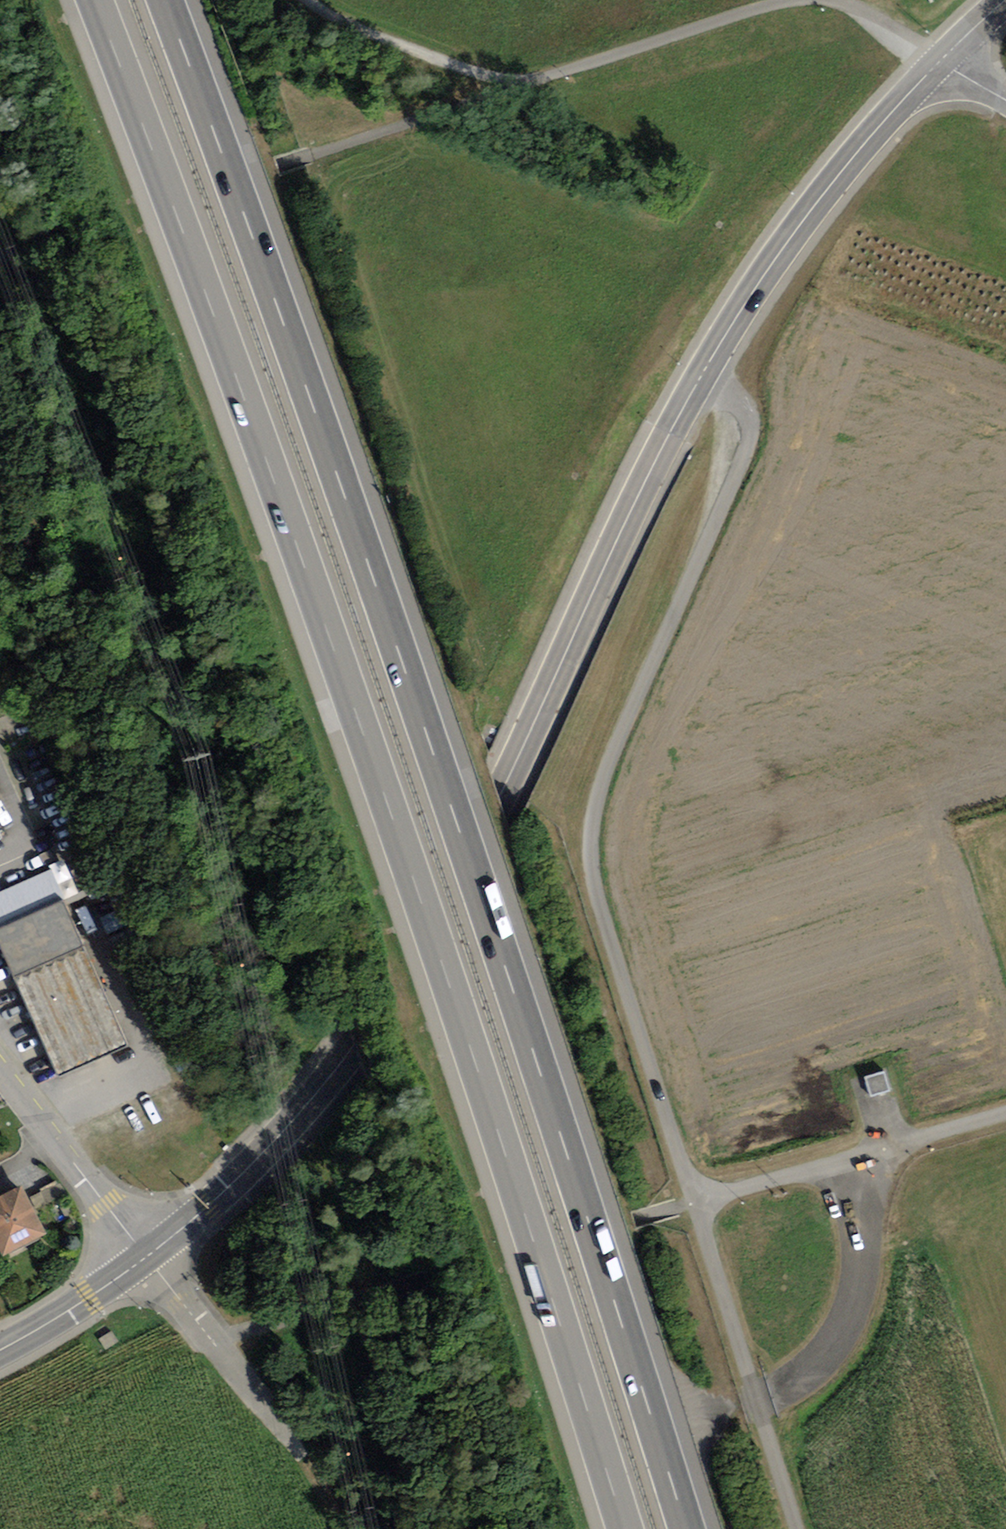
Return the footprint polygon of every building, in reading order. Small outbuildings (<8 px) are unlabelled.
[(0,930),(0,947),(54,1075),(119,1048),(58,905),(0,930)] [(38,1234),(15,1190),(0,1197),(0,1254),(38,1234)]
